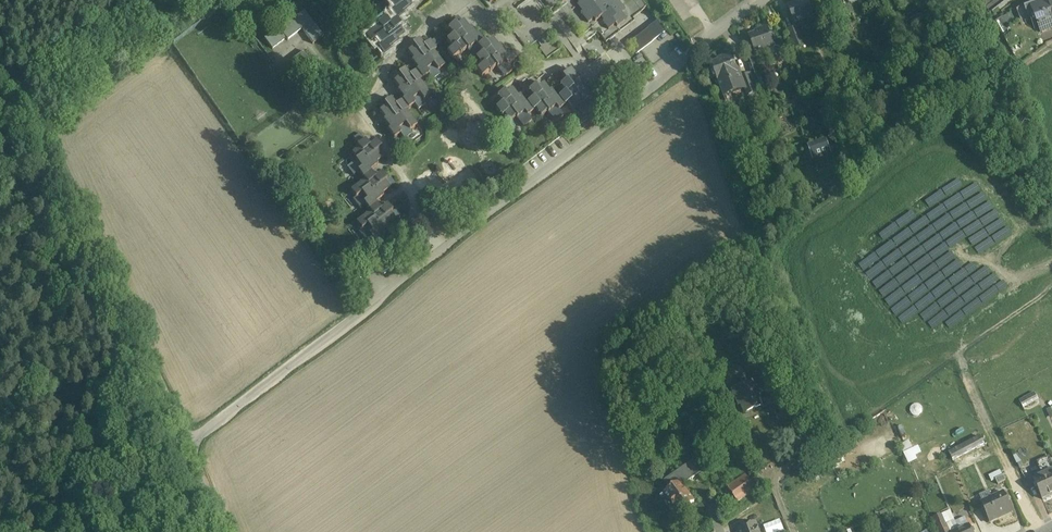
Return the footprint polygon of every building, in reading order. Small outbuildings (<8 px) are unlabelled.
[(390,6),(389,7),(395,14),(391,17),(396,23),(396,24),(404,18),(403,16),(411,10),(410,8),(417,2),(415,0),(386,0),(390,6)] [(578,7),(577,8),(582,15),(580,16),(588,26),(593,22),(595,24),(601,19),(604,23),(602,24),(608,32),(615,27),(617,29),(627,22),(622,15),(625,12),(623,9),(617,2),(614,5),(610,0),(573,0),(578,7)] [(642,0),(632,0),(633,1),(623,9),(625,12),(622,15),(627,22),(617,29),(620,33),(635,22),(633,19),(648,8),(642,0)] [(656,0),(642,0),(648,8),(658,22),(666,32),(675,25),(656,0)] [(799,0),(800,3),(788,8),(795,25),(814,17),(807,0),(800,0),(799,0)] [(829,2),(836,20),(844,17),(837,0),(833,0),(829,2)] [(1039,5),(1035,0),(1030,0),(1017,10),(1022,23),(1035,18),(1041,33),(1051,28),(1051,0),(1039,5)] [(387,20),(379,10),(375,14),(383,24),(385,22),(387,20)] [(1003,16),(995,21),(1000,29),(999,30),(1005,40),(1011,37),(1006,26),(1008,25),(1003,16)] [(293,21),(279,32),(278,30),(263,41),(272,52),(286,41),(287,43),(301,32),(293,21)] [(390,28),(385,22),(383,24),(377,28),(379,30),(372,36),(377,42),(376,43),(381,50),(378,53),(383,60),(391,54),(390,52),(398,46),(397,44),(404,38),(399,32),(401,30),(396,24),(396,23),(390,28)] [(658,22),(628,44),(636,55),(666,32),(658,22)] [(463,26),(456,31),(455,28),(448,34),(453,40),(446,45),(452,53),(455,51),(460,58),(466,53),(467,54),(475,49),(477,51),(484,46),(478,39),(477,40),(470,32),(468,33),(463,26)] [(608,32),(604,36),(608,42),(620,33),(617,29),(615,27),(608,32)] [(767,27),(760,30),(761,33),(749,37),(756,54),(775,47),(767,27)] [(803,46),(796,28),(789,31),(796,49),(803,46)] [(1041,33),(1045,44),(1051,41),(1051,28),(1041,33)] [(430,45),(424,50),(419,43),(412,49),(414,51),(407,56),(413,63),(411,65),(417,73),(416,74),(422,82),(429,77),(426,73),(434,68),(433,66),(439,61),(434,54),(436,53),(430,45)] [(498,51),(492,43),(486,48),(484,46),(477,51),(482,57),(476,62),(482,70),(484,68),(490,75),(496,70),(497,72),(504,66),(507,69),(514,64),(508,56),(506,57),(500,49),(498,51)] [(294,58),(298,65),(308,60),(304,53),(294,58)] [(730,56),(723,58),(724,61),(712,65),(718,82),(737,75),(730,56)] [(416,74),(410,79),(405,73),(398,78),(400,80),(393,85),(399,93),(397,94),(404,102),(402,103),(408,111),(415,106),(412,103),(420,97),(419,96),(425,90),(420,83),(422,82),(416,74)] [(756,92),(749,74),(741,77),(748,95),(756,92)] [(581,88),(575,80),(569,85),(567,83),(560,88),(565,94),(558,99),(565,107),(567,105),(572,112),(579,107),(580,109),(587,103),(590,106),(597,101),(591,93),(589,94),(582,86),(581,88)] [(549,93),(544,86),(537,91),(535,89),(528,94),(533,100),(527,105),(533,113),(535,111),(541,118),(547,113),(548,114),(556,109),(558,112),(565,107),(558,99),(557,100),(551,92),(549,93)] [(520,97),(518,99),(512,91),(506,96),(504,94),(497,99),(502,106),(496,110),(502,118),(504,117),(509,124),(516,119),(517,120),(524,114),(527,118),(533,113),(527,105),(526,106),(520,97)] [(395,108),(391,102),(384,107),(386,110),(379,115),(385,122),(383,123),(389,132),(388,133),(394,141),(401,135),(398,132),(406,126),(405,125),(411,120),(406,113),(408,111),(402,103),(395,108)] [(369,148),(365,142),(357,148),(359,151),(352,156),(356,162),(355,163),(361,171),(358,173),(362,180),(370,174),(369,173),(378,166),(376,164),(384,159),(379,152),(381,151),(376,144),(369,148)] [(826,143),(820,145),(821,147),(811,151),(814,159),(830,154),(826,143)] [(370,174),(362,180),(364,182),(357,187),(362,194),(361,195),(367,202),(363,205),(368,211),(376,205),(375,204),(383,198),(382,196),(389,190),(384,184),(387,182),(381,175),(375,180),(370,174)] [(799,195),(789,199),(793,210),(789,212),(793,223),(801,219),(799,214),(804,211),(803,207),(799,195)] [(381,211),(376,205),(368,211),(370,213),(363,219),(368,225),(367,226),(372,234),(369,236),(374,243),(382,237),(381,235),(389,229),(388,227),(395,222),(390,215),(392,213),(387,206),(381,211)] [(752,383),(733,391),(739,404),(741,403),(746,415),(763,407),(761,403),(752,383)] [(1035,392),(1020,402),(1025,409),(1040,400),(1035,392)] [(782,409),(777,397),(770,400),(775,411),(782,409)] [(981,438),(950,454),(953,462),(985,446),(981,438)] [(902,445),(909,463),(924,457),(920,447),(914,450),(911,441),(902,445)] [(831,466),(825,456),(821,459),(827,468),(831,466)] [(843,459),(831,466),(834,470),(845,463),(843,458),(843,459)] [(1038,466),(1043,477),(1034,481),(1042,501),(1051,496),(1051,463),(1051,461),(1038,466)] [(695,462),(665,483),(671,492),(661,499),(675,518),(695,504),(683,488),(703,473),(695,462)] [(1000,472),(989,477),(992,482),(996,481),(1003,477),(1000,472)] [(1003,477),(996,481),(998,486),(1006,482),(1003,477)] [(756,493),(746,478),(728,491),(738,505),(756,493)] [(1004,494),(993,499),(990,493),(980,497),(983,503),(981,504),(990,524),(1000,520),(998,517),(1012,511),(1004,494)] [(950,511),(942,515),(947,526),(955,522),(950,511)] [(942,515),(933,519),(938,530),(944,527),(947,526),(942,515)] [(955,523),(955,522),(947,526),(944,527),(946,531),(972,531),(970,526),(969,527),(965,518),(955,523)]
